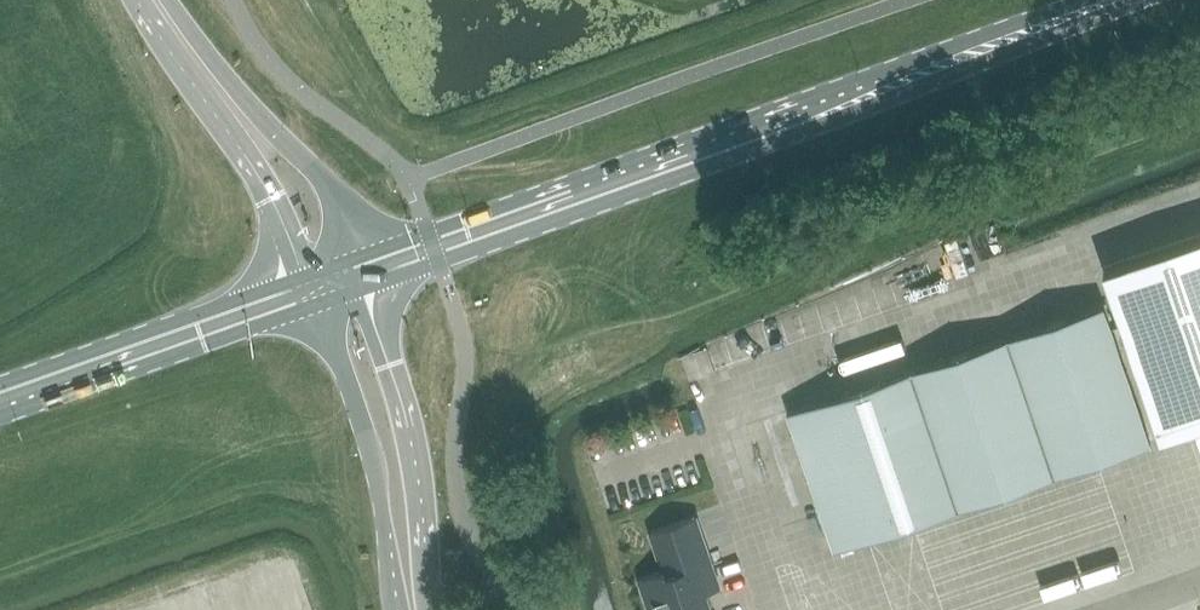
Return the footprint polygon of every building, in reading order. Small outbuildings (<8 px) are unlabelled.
[(1103,268),(1161,436),(1199,423),(1199,234),(1103,268)] [(835,548),(1150,441),(1103,303),(787,411),(835,548)] [(712,564),(694,516),(650,532),(663,569),(639,577),(651,609),(713,609),(704,583),(717,578),(712,564)]
